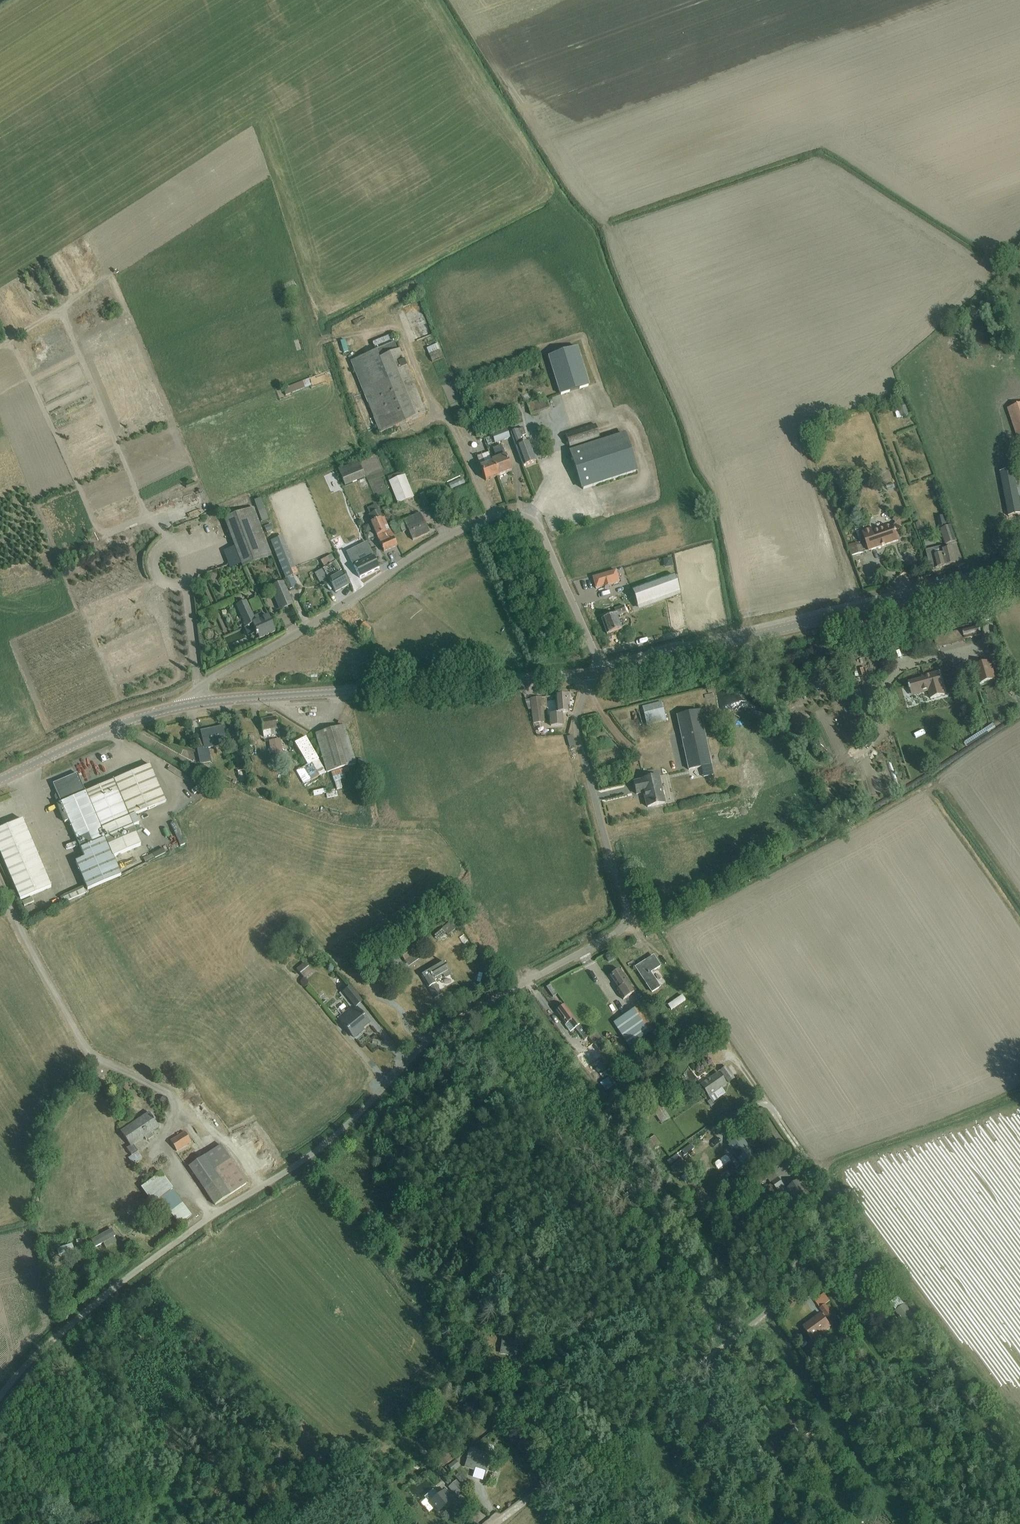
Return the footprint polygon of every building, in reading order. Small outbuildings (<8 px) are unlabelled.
[(221,313),(224,319),(237,313),(234,307),(221,313)] [(372,344),(375,352),(350,362),(380,434),(425,415),(396,343),(393,336),(372,344)] [(438,344),(427,349),(429,354),(440,349),(438,344)] [(578,349),(549,357),(561,396),(590,387),(578,349)] [(438,351),(429,355),(432,362),(441,358),(438,351)] [(310,379),(283,389),(286,396),(312,386),(310,379)] [(531,416),(550,410),(546,400),(528,406),(531,416)] [(1006,409),(1016,439),(1019,437),(1019,404),(1006,409)] [(899,408),(902,417),(909,415),(906,406),(899,408)] [(570,449),(600,439),(596,426),(566,436),(570,449)] [(523,429),(511,434),(524,467),(536,463),(529,444),(522,446),(519,439),(526,436),(523,429)] [(494,445),(510,439),(507,430),(490,436),(494,445)] [(636,474),(624,436),(571,453),(583,491),(636,474)] [(492,462),(498,477),(511,472),(502,447),(493,450),(496,459),(492,461),(492,462)] [(492,462),(492,461),(489,453),(477,458),(486,482),(498,477),(492,462)] [(345,486),(366,478),(361,464),(340,472),(345,486)] [(1019,515),(1019,509),(1013,470),(1000,472),(1008,517),(1019,515)] [(399,504),(413,498),(402,473),(388,479),(399,504)] [(419,495),(424,506),(431,503),(426,492),(419,495)] [(268,519),(261,498),(254,501),(262,522),(268,519)] [(368,510),(371,516),(369,517),(385,552),(397,547),(385,518),(383,519),(380,512),(379,512),(377,507),(368,510)] [(233,570),(244,567),(273,556),(256,508),(227,519),(237,549),(227,553),(233,570)] [(413,518),(400,523),(404,534),(411,532),(414,541),(431,534),(424,518),(422,514),(413,518)] [(946,515),(938,517),(941,527),(949,524),(946,515)] [(898,541),(895,532),(902,530),(899,521),(894,518),(892,521),(895,523),(894,525),(893,526),(872,533),(871,529),(861,532),(868,551),(898,541)] [(514,522),(511,530),(519,533),(522,525),(519,524),(518,524),(517,523),(516,523),(514,522)] [(273,530),(271,524),(264,527),(266,533),(273,530)] [(368,524),(362,527),(365,533),(371,530),(368,524)] [(952,527),(942,530),(946,545),(957,542),(952,527)] [(297,573),(282,536),(270,541),(285,578),(291,575),(297,573)] [(354,549),(347,553),(360,578),(379,568),(373,557),(366,543),(354,549)] [(862,545),(850,549),(852,556),(864,553),(862,545)] [(941,546),(926,550),(930,570),(956,564),(952,548),(942,550),(941,546)] [(349,586),(336,562),(334,557),(324,563),(326,568),(324,569),(337,592),(349,586)] [(318,579),(327,574),(324,569),(315,574),(318,579)] [(616,571),(593,577),(594,583),(596,589),(601,587),(604,586),(605,587),(611,586),(611,585),(619,582),(616,571)] [(285,578),(284,578),(289,591),(296,588),(291,575),(285,578)] [(638,607),(680,592),(674,576),(632,591),(638,607)] [(281,582),(270,587),(280,610),(291,606),(281,582)] [(313,597),(304,601),(308,611),(317,607),(313,597)] [(276,632),(269,617),(256,623),(247,602),(237,607),(246,629),(254,625),(260,639),(276,632)] [(618,617),(627,614),(625,606),(614,610),(616,615),(602,620),(608,635),(622,629),(618,617)] [(360,627),(366,634),(371,629),(365,623),(360,627)] [(964,634),(965,641),(981,637),(979,629),(964,634)] [(961,631),(933,638),(936,650),(964,643),(961,631)] [(337,646),(351,647),(351,635),(338,635),(337,646)] [(996,680),(991,660),(974,665),(979,685),(996,680)] [(945,695),(943,687),(939,672),(924,676),(925,679),(908,683),(909,687),(909,690),(910,690),(911,694),(928,689),(930,699),(945,695)] [(817,688),(822,688),(822,677),(806,678),(807,686),(817,685),(817,688)] [(550,713),(551,726),(563,725),(562,713),(568,713),(567,696),(556,697),(556,713),(550,713)] [(531,699),(534,722),(544,721),(541,698),(531,699)] [(667,721),(662,702),(643,707),(648,726),(667,721)] [(677,716),(689,769),(710,765),(698,711),(677,716)] [(342,720),(350,722),(352,716),(344,714),(342,720)] [(261,720),(264,737),(279,734),(277,717),(261,720)] [(345,725),(316,732),(327,771),(356,763),(345,725)] [(208,748),(227,745),(223,727),(201,731),(203,739),(195,740),(200,765),(211,763),(208,748)] [(568,737),(572,747),(577,745),(574,735),(568,737)] [(304,767),(312,780),(326,772),(306,736),(296,742),(308,764),(304,767)] [(282,752),(280,739),(265,741),(267,754),(282,752)] [(78,761),(82,769),(93,763),(90,755),(78,761)] [(56,805),(64,823),(69,821),(84,858),(75,862),(87,890),(120,876),(113,858),(141,846),(129,818),(166,802),(150,765),(85,793),(77,774),(53,784),(61,803),(56,805)] [(237,771),(240,785),(248,783),(245,770),(237,771)] [(85,775),(87,784),(96,782),(94,773),(85,775)] [(213,780),(222,785),(226,778),(218,773),(213,780)] [(644,792),(647,807),(664,804),(658,776),(641,780),(641,781),(634,783),(636,794),(644,792)] [(329,793),(330,798),(340,796),(339,788),(316,791),(316,795),(329,793)] [(0,829),(0,854),(20,901),(51,887),(22,819),(0,829)] [(175,823),(171,825),(180,847),(185,845),(175,823)] [(163,849),(152,855),(155,859),(165,853),(163,849)] [(61,899),(63,903),(85,893),(83,889),(61,899)] [(32,902),(30,898),(20,902),(22,906),(32,902)] [(471,940),(466,934),(459,938),(464,945),(471,940)] [(412,944),(399,954),(404,960),(417,951),(412,944)] [(660,988),(651,973),(660,967),(653,957),(636,968),(652,993),(660,988)] [(304,962),(296,969),(303,979),(312,973),(304,962)] [(444,962),(421,975),(434,998),(441,994),(433,980),(443,974),(445,977),(450,973),(444,962)] [(619,989),(617,990),(623,1000),(634,993),(619,970),(610,976),(619,989)] [(344,993),(355,1007),(362,1001),(351,987),(344,993)] [(682,995),(668,1005),(671,1010),(686,1000),(682,995)] [(642,1004),(613,1024),(629,1047),(658,1028),(642,1004)] [(585,1040),(588,1038),(565,1006),(557,1012),(566,1025),(565,1026),(570,1032),(576,1028),(585,1040)] [(359,1030),(369,1023),(357,1009),(347,1017),(348,1018),(342,1024),(354,1038),(361,1032),(359,1030)] [(588,1038),(601,1054),(608,1049),(596,1032),(588,1038)] [(380,1035),(371,1039),(375,1047),(384,1043),(380,1035)] [(638,1070),(653,1062),(650,1055),(635,1063),(638,1070)] [(734,1079),(726,1068),(720,1072),(728,1083),(734,1079)] [(710,1100),(708,1102),(711,1107),(715,1104),(714,1102),(725,1094),(721,1088),(726,1085),(718,1073),(701,1086),(710,1100)] [(609,1075),(601,1082),(610,1092),(618,1085),(609,1075)] [(650,1106),(661,1124),(670,1119),(659,1101),(650,1106)] [(133,1144),(159,1127),(149,1113),(121,1132),(131,1146),(127,1148),(131,1155),(137,1151),(133,1144)] [(171,1141),(178,1151),(192,1142),(186,1132),(171,1141)] [(650,1140),(646,1144),(651,1151),(656,1147),(656,1148),(661,1145),(655,1136),(650,1139),(650,1140)] [(741,1138),(730,1146),(747,1170),(754,1165),(750,1159),(753,1157),(741,1138)] [(222,1146),(205,1157),(190,1167),(215,1205),(247,1184),(222,1146)] [(129,1159),(133,1164),(141,1158),(137,1152),(129,1159)] [(715,1166),(719,1172),(729,1165),(725,1159),(715,1166)] [(680,1160),(671,1167),(674,1172),(684,1165),(680,1160)] [(772,1168),(745,1187),(749,1193),(770,1180),(771,1182),(778,1177),(772,1168)] [(681,1176),(686,1186),(697,1181),(692,1170),(681,1176)] [(163,1217),(170,1212),(180,1225),(191,1216),(172,1191),(173,1190),(161,1173),(141,1188),(163,1217)] [(778,1178),(772,1183),(778,1192),(785,1187),(778,1178)] [(800,1181),(787,1189),(791,1195),(792,1194),(803,1209),(813,1202),(802,1187),(803,1186),(800,1181)] [(773,1184),(767,1188),(771,1195),(778,1191),(773,1184)] [(719,1227),(712,1232),(717,1239),(724,1235),(725,1235),(729,1231),(723,1223),(718,1227),(719,1227)] [(111,1230),(90,1241),(94,1248),(115,1237),(111,1230)] [(99,1247),(102,1253),(121,1242),(118,1236),(99,1247)] [(56,1249),(58,1256),(62,1255),(64,1260),(76,1256),(72,1245),(56,1249)] [(48,1249),(52,1261),(57,1259),(54,1248),(48,1249)] [(94,1251),(88,1254),(91,1260),(97,1257),(94,1251)] [(704,1256),(701,1251),(699,1253),(701,1256),(698,1258),(703,1264),(710,1259),(706,1254),(704,1256)] [(657,1262),(655,1259),(654,1259),(651,1256),(649,1259),(647,1256),(642,1259),(651,1272),(655,1269),(653,1265),(657,1262)] [(824,1294),(814,1301),(827,1318),(832,1315),(826,1306),(830,1302),(824,1294)] [(919,1323),(906,1305),(904,1306),(903,1304),(896,1309),(897,1311),(896,1312),(909,1330),(913,1327),(917,1332),(922,1328),(918,1323),(919,1323)] [(818,1319),(804,1329),(813,1341),(827,1331),(832,1328),(821,1314),(817,1317),(818,1319)] [(512,1338),(502,1337),(501,1343),(500,1354),(522,1357),(523,1345),(512,1343),(512,1338)] [(798,1341),(804,1348),(808,1345),(802,1338),(798,1341)] [(487,1368),(473,1369),(474,1379),(487,1377),(487,1368)] [(529,1389),(536,1380),(535,1379),(539,1375),(531,1368),(527,1373),(530,1375),(523,1384),(527,1387),(529,1389)] [(549,1379),(538,1388),(542,1392),(553,1384),(549,1379)] [(892,1435),(885,1440),(885,1441),(882,1444),(890,1454),(893,1452),(894,1454),(901,1448),(892,1435)] [(470,1448),(464,1468),(475,1471),(473,1478),(482,1481),(484,1474),(486,1475),(489,1463),(481,1460),(483,1452),(470,1448)] [(690,1459),(697,1468),(701,1465),(694,1456),(690,1459)] [(457,1461),(448,1466),(452,1472),(460,1466),(457,1461)] [(447,1475),(443,1470),(437,1474),(442,1479),(447,1475)] [(453,1484),(448,1476),(443,1479),(449,1487),(453,1484)] [(463,1492),(455,1483),(449,1488),(457,1497),(463,1492)] [(438,1496),(433,1490),(424,1498),(438,1513),(452,1501),(444,1491),(438,1496)] [(426,1500),(421,1504),(429,1514),(434,1509),(426,1500)]
